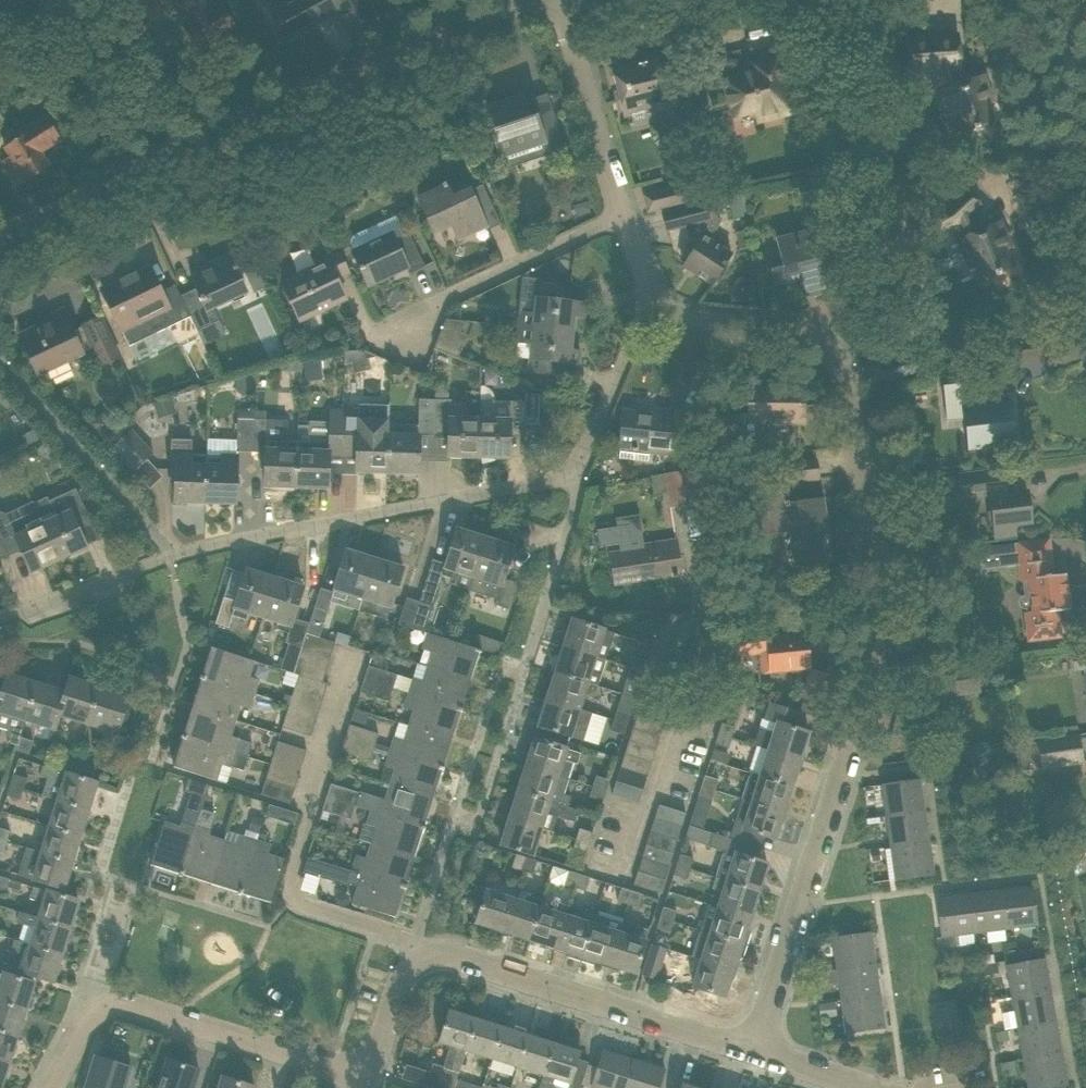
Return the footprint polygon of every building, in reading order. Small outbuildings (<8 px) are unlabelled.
[(985,104),(992,102),(983,76),(962,83),(957,68),(960,68),(958,36),(901,40),(903,76),(929,73),(935,90),(933,91),(949,136),(991,122),(985,104)] [(723,79),(733,119),(754,114),(756,124),(797,114),(788,82),(789,82),(781,49),(748,57),(752,71),(723,79)] [(652,105),(676,99),(664,51),(646,55),(648,62),(613,70),(625,117),(653,110),(652,105)] [(0,75),(0,78),(12,87),(20,77),(6,67),(0,75)] [(495,116),(494,116),(496,123),(497,123),(499,129),(495,131),(504,157),(548,142),(552,154),(566,150),(556,119),(539,124),(537,117),(531,119),(524,95),(492,105),(495,116)] [(811,98),(800,101),(802,108),(813,105),(811,98)] [(0,125),(0,143),(8,156),(1,161),(6,168),(18,186),(50,166),(41,152),(60,140),(49,122),(44,113),(27,124),(21,113),(0,125)] [(644,195),(648,211),(700,198),(697,182),(644,195)] [(418,195),(434,232),(452,224),(458,239),(486,226),(480,212),(493,206),(482,184),(452,199),(445,183),(418,195)] [(842,187),(827,186),(830,199),(841,200),(842,187)] [(974,264),(981,281),(1012,267),(1004,250),(1011,247),(999,222),(978,231),(970,213),(980,204),(966,190),(954,201),(928,213),(939,236),(958,228),(962,236),(956,239),(968,266),(974,264)] [(311,191),(301,195),(302,199),(305,207),(315,203),(312,196),(311,191)] [(662,213),(667,231),(717,219),(712,201),(662,213)] [(865,239),(864,248),(887,250),(888,241),(900,241),(901,217),(856,214),(854,238),(865,239)] [(782,265),(770,269),(775,286),(801,280),(803,289),(812,287),(815,296),(829,293),(820,258),(834,254),(826,225),(825,225),(826,228),(814,230),(814,228),(776,238),(782,265)] [(350,245),(351,249),(368,285),(407,268),(409,273),(424,267),(408,232),(396,237),(393,230),(377,237),(372,227),(355,235),(352,237),(351,241),(350,245)] [(686,247),(693,251),(683,267),(711,285),(732,252),(697,229),(686,247)] [(346,299),(336,278),(349,272),(337,247),(312,259),(315,264),(280,280),(300,321),(346,299)] [(199,295),(184,302),(190,316),(193,322),(194,324),(198,331),(204,345),(226,335),(213,309),(247,293),(240,278),(231,259),(228,260),(226,256),(214,262),(216,266),(191,277),(199,295)] [(150,268),(103,291),(112,310),(122,332),(129,346),(190,316),(184,302),(175,285),(161,292),(159,288),(150,268)] [(258,272),(247,278),(254,292),(265,287),(258,272)] [(519,310),(517,327),(572,332),(574,315),(584,316),(585,304),(569,302),(570,289),(538,285),(535,312),(519,310)] [(100,366),(120,358),(101,317),(71,331),(62,311),(47,318),(49,322),(20,336),(38,374),(41,373),(45,383),(72,371),(67,360),(84,352),(84,351),(91,348),(100,366)] [(433,348),(458,357),(467,334),(460,332),(465,320),(445,318),(433,348)] [(572,332),(517,327),(515,342),(530,343),(527,372),(561,375),(562,362),(579,364),(580,352),(570,350),(572,332)] [(377,355),(365,351),(361,348),(344,351),(344,364),(351,362),(368,357),(377,355)] [(371,369),(368,357),(351,362),(354,373),(371,369)] [(1000,401),(996,365),(941,371),(944,400),(962,398),(968,451),(1016,445),(1012,409),(1011,400),(1000,401)] [(253,372),(236,377),(236,390),(241,395),(253,395),(253,372)] [(738,409),(738,437),(754,437),(755,422),(782,422),(804,422),(804,388),(771,388),(771,386),(749,385),(749,407),(749,409),(738,409)] [(480,400),(478,457),(481,457),(484,463),(495,460),(495,457),(509,458),(510,437),(510,434),(523,434),(523,438),(525,438),(525,424),(538,424),(539,394),(526,393),(525,401),(504,401),(494,400),(494,396),(492,393),(489,389),(485,386),(481,386),(480,400)] [(418,424),(389,423),(388,436),(388,472),(418,473),(419,436),(434,436),(435,399),(418,398),(418,424)] [(451,399),(435,399),(434,436),(449,436),(448,456),(478,457),(480,400),(465,400),(465,416),(451,416),(451,399)] [(359,409),(344,409),(343,455),(357,456),(357,471),(388,472),(388,436),(389,423),(389,404),(360,404),(359,409)] [(343,455),(344,409),(329,408),(329,417),(324,417),(324,427),(314,426),(314,416),(302,416),(301,442),(298,442),(297,466),(296,487),(328,488),(329,455),(343,455)] [(620,448),(619,459),(649,462),(650,452),(675,454),(674,462),(675,462),(673,471),(692,467),(693,458),(696,437),(679,435),(681,412),(665,410),(664,416),(624,411),(620,448)] [(114,425),(102,412),(90,424),(102,437),(114,425)] [(236,451),(253,452),(254,419),(237,418),(236,451)] [(265,486),(296,487),(297,466),(298,442),(287,442),(288,435),(268,427),(268,419),(254,419),(253,452),(266,452),(265,486)] [(34,429),(22,435),(28,446),(39,440),(34,429)] [(111,448),(134,472),(153,454),(131,430),(111,448)] [(175,501),(206,504),(207,454),(193,454),(193,452),(192,452),(192,439),(171,438),(170,454),(178,455),(175,501)] [(207,454),(206,504),(234,505),(237,453),(221,453),(220,455),(207,454)] [(137,469),(144,482),(160,474),(154,461),(137,469)] [(777,466),(779,483),(781,482),(786,482),(818,478),(816,461),(777,466)] [(692,467),(673,471),(664,473),(670,507),(699,501),(692,469),(692,467)] [(974,474),(958,476),(960,488),(976,486),(976,488),(989,487),(995,537),(1015,534),(1014,525),(1031,523),(1027,491),(1002,494),(1001,486),(1002,486),(1000,471),(974,474)] [(779,483),(758,486),(765,532),(791,529),(797,567),(831,562),(822,500),(789,505),(786,482),(781,482),(779,483)] [(57,517),(43,523),(59,559),(87,546),(77,524),(90,518),(76,488),(49,500),(57,517)] [(9,556),(21,550),(31,572),(59,559),(43,523),(33,501),(6,513),(0,511),(0,537),(9,556)] [(596,529),(599,546),(631,541),(628,524),(596,529)] [(473,577),(473,578),(486,538),(457,529),(442,575),(456,579),(457,576),(471,581),(473,577)] [(9,556),(0,537),(0,560),(9,556)] [(638,549),(631,550),(609,553),(614,585),(682,574),(676,537),(638,543),(638,549)] [(473,578),(469,591),(496,600),(494,605),(508,609),(516,583),(504,579),(514,547),(486,538),(474,576),(473,578)] [(1048,539),(1002,545),(1004,567),(1020,565),(1020,570),(1021,579),(1030,578),(1031,585),(1034,612),(1025,613),(1029,640),(1060,636),(1057,611),(1069,609),(1064,574),(1053,575),(1049,545),(1048,539)] [(330,602),(358,611),(375,559),(346,550),(330,602)] [(375,559),(358,611),(387,620),(403,568),(375,559)] [(224,597),(215,623),(228,627),(231,617),(246,621),(249,614),(263,619),(275,578),(246,569),(236,601),(224,597)] [(419,601),(410,627),(423,631),(440,581),(427,577),(419,601)] [(275,578),(263,619),(278,623),(276,630),(288,634),(291,627),(297,608),(303,587),(275,578)] [(397,623),(410,627),(419,601),(406,597),(397,623)] [(314,606),(306,633),(319,638),(319,637),(328,610),(314,606)] [(572,619),(564,646),(595,656),(600,641),(610,644),(614,633),(572,619)] [(734,635),(736,649),(737,656),(759,654),(761,673),(810,668),(807,634),(768,637),(767,630),(734,635)] [(431,651),(426,667),(472,681),(482,650),(426,632),(422,648),(431,651)] [(306,633),(301,646),(302,646),(302,647),(331,656),(335,641),(319,637),(319,638),(306,633)] [(280,668),(294,673),(298,659),(302,647),(302,646),(301,646),(288,642),(280,668)] [(564,646),(555,672),(597,686),(601,674),(590,671),(595,656),(564,646)] [(211,647),(202,677),(254,694),(259,680),(249,677),(254,661),(211,647)] [(302,647),(298,659),(326,669),(331,656),(302,647)] [(1082,675),(1085,700),(1085,651),(1071,653),(1074,671),(1083,669),(1084,675),(1082,675)] [(633,657),(630,667),(644,671),(647,661),(633,657)] [(298,674),(298,675),(322,683),(323,681),(326,669),(298,659),(294,673),(298,674)] [(368,665),(363,680),(392,689),(397,674),(368,665)] [(939,670),(943,697),(980,691),(977,665),(939,670)] [(412,677),(407,694),(462,711),(472,681),(426,667),(422,680),(412,677)] [(644,671),(630,667),(627,678),(640,682),(644,671)] [(555,672),(547,699),(580,709),(580,708),(584,698),(592,700),(597,686),(555,672)] [(802,698),(830,706),(838,679),(816,672),(813,682),(808,681),(802,698)] [(15,743),(18,744),(21,736),(20,735),(24,721),(25,721),(37,684),(7,675),(3,689),(4,690),(0,703),(0,727),(8,729),(6,733),(11,742),(15,743)] [(298,675),(294,687),(323,697),(328,683),(323,681),(322,683),(298,675)] [(202,677),(192,708),(235,721),(240,705),(250,708),(254,694),(202,677)] [(60,714),(61,714),(88,723),(100,688),(70,678),(65,693),(66,693),(60,714)] [(392,689),(363,680),(360,691),(388,700),(392,689)] [(37,684),(25,721),(56,731),(61,714),(60,714),(66,693),(65,693),(37,684)] [(294,687),(290,700),(319,710),(323,697),(294,687)] [(100,688),(88,723),(117,732),(128,697),(100,688)] [(733,693),(728,709),(740,712),(745,697),(733,693)] [(412,710),(407,726),(452,741),(462,711),(407,694),(403,707),(412,710)] [(580,709),(547,699),(539,726),(583,740),(592,712),(580,708),(580,709)] [(290,700),(286,714),(315,723),(319,710),(290,700)] [(753,745),(766,749),(767,748),(800,759),(809,732),(797,728),(802,714),(769,703),(764,719),(762,718),(753,745)] [(192,708),(183,737),(248,757),(252,744),(230,737),(235,721),(192,708)] [(616,708),(613,720),(627,724),(630,712),(616,708)] [(315,723),(286,714),(282,726),(311,735),(315,723)] [(636,714),(632,728),(659,737),(663,723),(636,714)] [(627,724),(613,720),(610,730),(624,734),(627,724)] [(721,722),(718,733),(731,737),(735,726),(721,722)] [(349,723),(344,739),(373,748),(378,733),(349,723)] [(393,736),(388,753),(443,770),(452,741),(407,726),(403,739),(393,736)] [(632,728),(628,741),(655,749),(659,737),(632,728)] [(731,737),(718,733),(714,743),(728,748),(731,737)] [(1014,743),(1018,771),(1041,767),(1041,770),(1084,764),(1079,734),(1014,743)] [(18,744),(15,743),(13,749),(29,753),(33,740),(21,736),(18,744)] [(526,766),(557,775),(562,759),(577,763),(580,753),(528,736),(523,753),(529,755),(526,766)] [(248,757),(183,737),(173,767),(216,780),(221,764),(243,771),(248,757)] [(373,748),(344,739),(341,750),(369,759),(373,748)] [(278,740),(273,754),(302,764),(306,750),(278,740)] [(628,741),(624,754),(651,762),(655,749),(628,741)] [(767,748),(766,749),(758,774),(792,785),(800,759),(767,748)] [(394,769),(389,784),(434,799),(443,770),(388,753),(384,766),(394,769)] [(273,754),(269,768),(298,777),(302,764),(273,754)] [(624,754),(620,766),(647,775),(651,762),(624,754)] [(63,757),(58,771),(72,775),(76,761),(63,757)] [(89,765),(76,761),(72,775),(85,779),(89,765)] [(56,798),(56,799),(89,810),(97,783),(85,779),(72,775),(58,771),(42,766),(39,775),(47,777),(41,794),(56,798)] [(526,766),(518,792),(567,806),(570,795),(552,790),(557,775),(526,766)] [(620,766),(615,781),(643,789),(647,775),(620,766)] [(269,768),(265,781),(294,790),(298,777),(269,768)] [(755,785),(750,801),(784,811),(792,785),(758,774),(750,771),(746,782),(755,785)] [(13,774),(10,784),(23,788),(27,778),(13,774)] [(596,775),(592,786),(606,790),(610,779),(596,775)] [(704,775),(701,785),(715,790),(718,779),(704,775)] [(184,790),(205,796),(209,784),(188,777),(184,790)] [(881,785),(885,817),(925,811),(921,779),(881,785)] [(294,790),(265,781),(261,793),(290,803),(294,790)] [(643,789),(615,781),(611,794),(638,803),(643,789)] [(330,783),(326,797),(355,806),(359,791),(330,783)] [(23,788),(10,784),(6,795),(20,799),(23,788)] [(375,795),(370,811),(424,828),(434,799),(389,784),(385,798),(375,795)] [(715,790),(701,785),(698,795),(712,800),(715,790)] [(606,790),(592,786),(589,796),(602,800),(606,790)] [(518,792),(509,818),(542,828),(547,813),(573,820),(577,809),(567,806),(518,792)] [(355,806),(326,797),(322,809),(351,818),(355,806)] [(56,799),(48,825),(81,835),(89,810),(56,799)] [(784,811),(750,801),(741,828),(775,839),(784,811)] [(658,803),(654,817),(681,825),(685,812),(658,803)] [(181,875),(211,884),(225,839),(209,834),(216,813),(202,808),(198,820),(181,875)] [(375,828),(370,843),(415,858),(417,851),(419,852),(423,838),(421,837),(424,828),(370,811),(365,825),(375,828)] [(885,817),(890,848),(930,842),(925,811),(885,817)] [(151,865),(181,875),(198,820),(183,815),(180,825),(165,820),(151,865)] [(654,817),(650,830),(677,839),(681,825),(654,817)] [(542,828),(509,818),(501,845),(534,855),(542,828)] [(48,825),(40,850),(40,851),(72,862),(81,835),(48,825)] [(6,841),(10,830),(0,827),(0,839),(6,841)] [(579,827),(575,838),(589,843),(593,831),(579,827)] [(650,830),(646,843),(673,852),(677,839),(650,830)] [(724,850),(715,877),(759,890),(767,864),(731,852),(734,840),(712,833),(707,845),(724,850)] [(211,884),(240,893),(257,839),(242,834),(239,844),(225,839),(211,884)] [(589,843),(575,838),(572,849),(586,853),(589,843)] [(257,839),(240,893),(270,902),(284,858),(268,853),(271,843),(257,839)] [(930,842),(890,848),(895,880),(934,874),(930,842)] [(341,856),(338,865),(338,867),(405,888),(415,858),(370,843),(365,857),(356,854),(354,860),(341,856)] [(646,843),(642,857),(668,866),(673,852),(646,843)] [(40,851),(40,850),(26,846),(22,858),(36,862),(31,879),(64,889),(72,862),(40,851)] [(1072,855),(1076,874),(1085,872),(1085,852),(1072,855)] [(511,867),(523,870),(527,856),(515,853),(511,867)] [(680,853),(676,864),(690,869),(693,858),(680,853)] [(527,856),(523,870),(532,873),(537,859),(527,856)] [(642,857),(637,870),(664,879),(668,866),(642,857)] [(690,869),(676,864),(673,874),(687,879),(690,869)] [(338,867),(338,865),(335,872),(348,877),(347,884),(356,887),(351,903),(395,917),(405,888),(338,867)] [(563,883),(575,887),(579,873),(568,870),(563,883)] [(664,879),(637,870),(633,883),(660,892),(664,879)] [(579,873),(575,887),(585,890),(589,877),(579,873)] [(5,891),(7,886),(19,891),(22,882),(9,878),(0,875),(0,890),(5,891)] [(721,890),(717,906),(716,906),(750,916),(759,890),(715,877),(712,887),(721,890)] [(42,901),(37,916),(36,918),(70,928),(78,901),(33,886),(29,897),(42,901)] [(616,900),(628,904),(632,890),(621,886),(616,900)] [(1032,886),(1000,890),(1005,929),(1037,926),(1032,886)] [(632,890),(628,904),(638,907),(643,893),(632,890)] [(1000,890),(969,894),(974,933),(1005,929),(1000,890)] [(476,922),(503,931),(513,899),(487,891),(476,922)] [(503,931),(530,939),(543,897),(531,893),(528,904),(513,899),(503,931)] [(974,933),(969,894),(937,898),(942,937),(974,933)] [(556,952),(557,948),(556,948),(567,913),(570,905),(543,897),(530,939),(546,944),(544,948),(555,952),(556,952)] [(708,903),(700,930),(742,943),(747,945),(748,944),(747,944),(751,933),(750,929),(747,928),(750,916),(716,906),(717,906),(708,903)] [(663,905),(659,917),(673,921),(676,910),(663,905)] [(568,957),(581,961),(596,913),(583,909),(580,918),(567,913),(556,948),(557,948),(567,951),(566,954),(568,957)] [(34,927),(29,943),(28,944),(61,955),(62,951),(66,952),(69,950),(71,942),(70,938),(67,938),(70,928),(36,918),(37,916),(20,911),(16,922),(34,927)] [(598,961),(609,965),(619,930),(622,921),(596,913),(581,961),(594,965),(597,964),(598,961)] [(673,921),(659,917),(656,927),(669,931),(673,921)] [(619,930),(609,965),(635,973),(646,939),(649,929),(636,925),(633,935),(619,930)] [(700,930),(691,956),(699,959),(734,969),(737,959),(740,960),(743,957),(747,946),(747,945),(742,943),(700,930)] [(832,938),(836,970),(876,964),(871,932),(832,938)] [(28,944),(29,943),(13,938),(4,965),(20,970),(20,971),(53,982),(61,955),(28,944)] [(652,943),(642,975),(657,980),(667,948),(652,943)] [(734,969),(699,959),(692,981),(684,978),(681,987),(692,991),(693,986),(725,996),(734,969)] [(1006,966),(1011,997),(1051,990),(1045,959),(1006,966)] [(836,970),(841,1001),(880,996),(876,964),(836,970)] [(0,977),(0,1002),(26,1010),(26,1008),(28,1009),(32,1008),(35,999),(32,997),(30,996),(34,983),(2,972),(0,977)] [(1011,997),(1017,1028),(1056,1021),(1051,990),(1011,997)] [(880,996),(841,1001),(845,1033),(885,1027),(880,996)] [(17,1036),(26,1010),(0,1002),(0,1030),(17,1036)] [(833,1002),(819,1004),(819,1006),(820,1018),(834,1016),(833,1002)] [(432,1087),(454,1087),(455,1084),(465,1050),(466,1050),(476,1018),(449,1010),(439,1042),(450,1045),(443,1066),(432,1063),(426,1086),(432,1087)] [(491,1058),(502,1026),(476,1018),(466,1050),(491,1058)] [(1017,1028),(1023,1059),(1062,1052),(1056,1021),(1017,1028)] [(517,1067),(528,1034),(502,1026),(491,1058),(517,1067)] [(9,1062),(17,1036),(0,1030),(0,1059),(9,1062)] [(1005,1031),(995,1032),(996,1042),(1007,1040),(1005,1031)] [(543,1075),(553,1043),(528,1034),(517,1067),(543,1075)] [(554,1078),(569,1083),(567,1087),(580,1087),(588,1063),(577,1060),(580,1051),(553,1043),(543,1075),(539,1087),(551,1087),(554,1078)] [(593,1087),(625,1087),(634,1059),(603,1049),(591,1087),(593,1087)] [(1023,1059),(1028,1087),(1045,1087),(1068,1084),(1062,1052),(1023,1059)] [(130,1068),(128,1067),(131,1060),(129,1057),(120,1054),(117,1056),(115,1063),(96,1057),(87,1087),(124,1087),(130,1068)] [(9,1062),(0,1059),(0,1087),(1,1087),(9,1062)] [(625,1087),(659,1087),(665,1069),(634,1059),(625,1087)] [(199,1069),(167,1060),(158,1087),(193,1087),(199,1069)] [(254,1087),(223,1077),(219,1087),(254,1087)]
